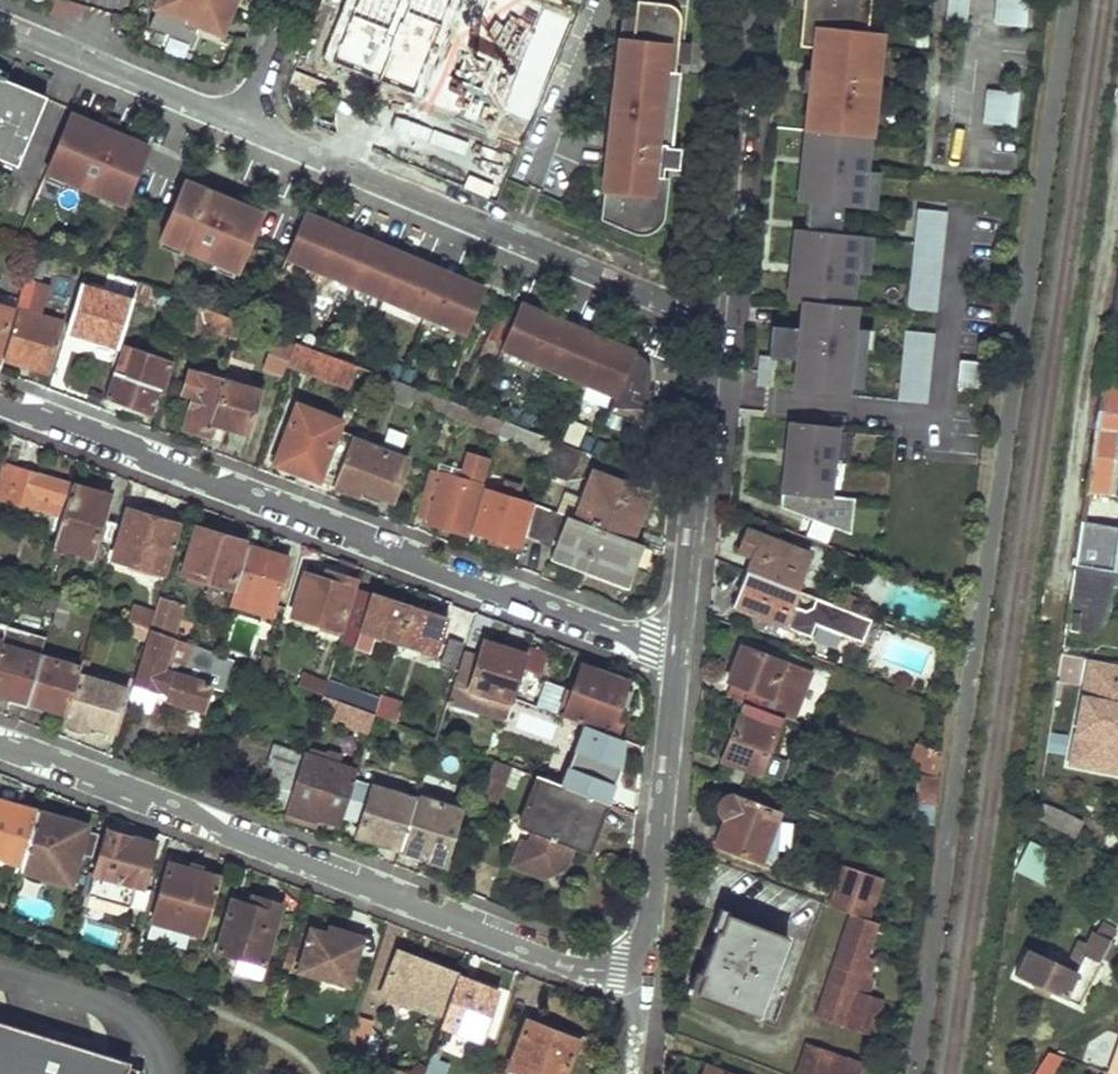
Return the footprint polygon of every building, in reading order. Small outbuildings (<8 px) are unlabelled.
[(150,29),(192,45),(200,24),(219,32),(231,1),(238,3),(239,0),(161,0),(150,29)] [(369,0),(342,0),(339,7),(344,9),(340,19),(357,26),(369,0)] [(357,26),(375,34),(379,24),(383,26),(395,0),(369,0),(357,26)] [(680,73),(663,72),(666,38),(683,40),(687,0),(635,0),(634,15),(632,39),(619,38),(617,57),(630,58),(621,145),(609,144),(607,163),(620,164),(617,187),(605,186),(601,217),(639,234),(650,234),(656,231),(659,229),(663,223),(665,218),(669,177),(653,175),(656,141),(673,143),(680,73)] [(794,9),(803,10),(818,11),(819,0),(795,0),(794,9)] [(814,49),(816,28),(854,32),(856,10),(870,11),(871,0),(819,0),(818,11),(803,10),(799,47),(814,49)] [(948,20),(965,22),(967,0),(950,0),(948,20)] [(997,23),(1024,26),(1027,0),(999,0),(997,23)] [(870,11),(856,10),(854,32),(867,33),(870,11)] [(632,39),(634,15),(622,13),(619,38),(632,39)] [(126,20),(116,16),(113,25),(122,31),(126,20)] [(867,33),(854,32),(816,28),(814,49),(813,64),(829,66),(826,94),(810,93),(806,130),(854,134),(871,136),(873,115),(859,113),(861,93),(875,94),(877,75),(863,74),(865,52),(867,33)] [(663,72),(680,73),(681,62),(690,63),(691,43),(683,42),(683,40),(666,38),(663,72)] [(863,74),(877,75),(879,53),(865,52),(863,74)] [(617,57),(609,144),(621,145),(630,58),(617,57)] [(829,66),(813,64),(812,71),(804,70),(802,92),(810,93),(826,94),(829,66)] [(15,161),(42,97),(0,79),(0,155),(15,161)] [(875,94),(861,93),(859,113),(873,115),(875,94)] [(1017,97),(990,94),(986,123),(1013,125),(1017,97)] [(118,121),(105,116),(100,128),(93,144),(106,150),(113,133),(118,121)] [(93,144),(100,128),(74,117),(73,121),(65,117),(43,169),(122,202),(144,151),(137,148),(138,144),(113,133),(106,150),(93,144)] [(850,170),(854,134),(806,130),(799,202),(811,203),(843,206),(863,208),(867,172),(850,170)] [(867,172),(871,136),(854,134),(850,170),(867,172)] [(18,175),(34,180),(48,141),(33,135),(18,175)] [(653,175),(669,177),(670,167),(679,168),(680,148),(672,147),(673,143),(656,141),(653,175)] [(620,164),(607,163),(605,186),(617,187),(620,164)] [(880,173),(867,172),(863,208),(877,209),(880,173)] [(219,216),(225,203),(231,188),(218,182),(213,195),(206,211),(219,216)] [(206,211),(213,195),(187,184),(186,187),(179,184),(157,235),(236,268),(258,218),(225,203),(219,216),(206,211)] [(840,234),(843,206),(811,203),(808,231),(840,234)] [(916,209),(904,330),(933,333),(945,212),(916,209)] [(314,272),(329,236),(321,233),(325,224),(302,214),(283,258),(314,272)] [(329,236),(314,272),(346,286),(361,251),(353,247),(357,237),(333,227),(329,236)] [(803,303),(832,306),(836,271),(856,273),(860,236),(840,234),(808,231),(796,230),(789,301),(803,303)] [(346,286),(384,302),(399,266),(391,263),(395,253),(365,241),(361,251),(346,286)] [(425,319),(441,284),(423,276),(427,267),(403,257),(399,266),(384,302),(425,319)] [(850,328),(856,273),(836,271),(832,306),(830,326),(850,328)] [(117,277),(110,274),(107,283),(114,285),(117,277)] [(20,310),(27,312),(36,285),(24,280),(21,289),(14,308),(20,310)] [(14,308),(21,289),(0,281),(0,344),(14,308)] [(441,284),(425,319),(467,337),(486,292),(463,282),(459,292),(441,284)] [(133,305),(80,289),(65,334),(117,351),(133,305)] [(1113,295),(1109,322),(1117,323),(1117,296),(1113,295)] [(830,326),(832,306),(803,303),(800,329),(797,360),(794,390),(845,395),(846,387),(852,329),(850,328),(830,326)] [(190,305),(182,328),(200,333),(203,325),(237,336),(241,324),(190,305)] [(616,400),(631,365),(621,361),(625,352),(581,333),(577,342),(542,327),(546,318),(522,308),(503,352),(616,400)] [(2,361),(45,376),(64,325),(27,312),(20,310),(2,361)] [(771,358),(797,360),(800,329),(769,326),(766,356),(766,357),(771,358)] [(866,330),(852,329),(846,387),(860,388),(866,330)] [(280,376),(291,349),(273,342),(263,369),(280,376)] [(305,370),(348,386),(355,367),(292,344),(291,349),(285,369),(303,375),(305,370)] [(896,400),(925,403),(931,347),(902,344),(896,400)] [(106,396),(150,411),(158,388),(162,389),(170,363),(151,356),(142,382),(134,379),(141,359),(121,353),(106,396)] [(768,387),(771,358),(766,357),(766,356),(761,355),(758,386),(768,387)] [(616,400),(609,416),(643,431),(652,363),(635,356),(631,365),(616,400)] [(957,385),(989,389),(992,364),(959,360),(957,385)] [(209,421),(223,380),(225,374),(218,371),(215,378),(188,370),(180,392),(190,396),(181,426),(206,434),(209,421)] [(223,380),(209,421),(243,433),(257,392),(223,380)] [(1100,387),(1084,491),(1109,495),(1117,438),(1117,389),(1100,387)] [(411,389),(407,398),(448,414),(451,404),(411,389)] [(292,467),(332,484),(349,442),(356,426),(296,401),(275,452),(294,461),(292,467)] [(471,422),(474,413),(451,404),(448,414),(471,422)] [(569,421),(563,441),(580,447),(587,426),(569,421)] [(837,427),(790,422),(781,508),(852,535),(855,499),(831,497),(837,427)] [(497,435),(550,456),(554,445),(502,423),(497,435)] [(357,491),(389,503),(404,464),(349,442),(332,484),(331,487),(354,497),(357,491)] [(550,456),(545,474),(566,483),(573,466),(578,468),(583,455),(554,445),(550,456)] [(63,519),(73,485),(6,465),(0,483),(0,501),(63,519)] [(431,470),(416,516),(429,519),(428,523),(465,536),(480,486),(431,470)] [(576,520),(631,540),(648,492),(593,472),(576,520)] [(112,496),(73,485),(63,519),(55,545),(93,557),(112,496)] [(504,496),(486,491),(473,533),(490,538),(489,541),(516,548),(529,504),(511,498),(513,492),(506,490),(504,496)] [(182,516),(140,503),(138,511),(129,509),(114,558),(164,574),(182,516)] [(576,520),(536,505),(526,535),(555,546),(551,556),(626,583),(641,543),(631,540),(576,520)] [(1117,571),(1117,528),(1080,521),(1073,564),(1117,571)] [(197,527),(183,573),(197,578),(196,583),(202,584),(203,579),(232,588),(248,537),(206,524),(204,530),(197,527)] [(795,591),(808,553),(746,530),(739,549),(751,555),(746,571),(748,572),(795,591)] [(288,559),(248,547),(232,603),(272,615),(288,559)] [(1117,580),(1117,571),(1073,564),(1062,635),(1095,640),(1117,580)] [(320,632),(322,626),(339,632),(355,582),(314,569),(312,577),(304,574),(291,616),(315,624),(313,629),(320,632)] [(795,591),(748,572),(735,606),(813,637),(819,624),(865,643),(874,621),(849,612),(836,607),(795,591)] [(397,644),(409,607),(358,591),(346,627),(397,644)] [(836,607),(849,612),(854,599),(841,594),(836,607)] [(161,598),(150,631),(173,638),(184,605),(161,598)] [(130,607),(128,625),(151,628),(153,609),(130,607)] [(447,620),(409,607),(397,644),(436,656),(447,620)] [(173,638),(150,631),(133,686),(171,699),(169,705),(176,707),(190,666),(210,672),(216,653),(173,638)] [(455,671),(464,643),(453,639),(444,667),(455,671)] [(465,650),(449,701),(507,720),(514,698),(524,669),(528,656),(484,642),(480,655),(465,650)] [(1,645),(0,648),(0,693),(12,697),(11,702),(26,707),(42,657),(1,645)] [(783,663),(744,648),(731,682),(738,685),(733,699),(743,703),(780,717),(785,702),(770,696),(783,663)] [(236,660),(216,653),(210,672),(190,666),(176,707),(202,715),(213,684),(226,688),(236,660)] [(80,669),(42,657),(26,707),(42,712),(44,706),(66,713),(77,676),(80,669)] [(91,662),(83,659),(80,669),(77,676),(82,678),(66,726),(71,727),(69,735),(81,738),(83,732),(85,733),(88,725),(114,733),(128,692),(86,678),(91,662)] [(1088,660),(1067,764),(1117,774),(1117,758),(1117,756),(1117,666),(1088,660)] [(567,689),(559,711),(618,731),(632,690),(624,687),(626,682),(582,666),(574,691),(567,689)] [(297,683),(323,693),(329,679),(302,669),(297,683)] [(543,675),(524,669),(514,698),(533,704),(543,675)] [(375,713),(390,718),(396,697),(382,693),(375,713)] [(336,698),(329,719),(369,734),(375,713),(336,698)] [(507,720),(493,762),(517,770),(538,706),(533,704),(514,698),(507,720)] [(780,717),(743,703),(723,757),(761,772),(775,736),(779,738),(786,719),(780,717)] [(1067,736),(1051,733),(1048,752),(1064,754),(1067,736)] [(287,808),(305,754),(274,744),(268,764),(274,766),(263,800),(287,808)] [(935,774),(940,752),(913,747),(908,769),(935,774)] [(305,754),(287,808),(286,811),(313,820),(315,815),(339,823),(357,772),(305,754)] [(517,770),(493,762),(482,796),(502,803),(508,786),(516,788),(521,772),(517,770)] [(583,765),(574,790),(608,802),(616,777),(583,765)] [(529,846),(580,865),(585,850),(589,851),(608,802),(574,790),(540,778),(522,827),(534,832),(529,846)] [(936,807),(937,784),(920,783),(919,806),(936,807)] [(418,801),(373,786),(357,836),(402,852),(418,801)] [(418,798),(418,801),(402,852),(444,865),(461,811),(418,798)] [(759,863),(777,816),(732,798),(725,798),(720,801),(717,806),(716,811),(722,823),(714,847),(759,863)] [(21,867),(38,812),(0,800),(0,860),(21,867)] [(21,867),(20,869),(70,886),(88,826),(38,812),(21,867)] [(1072,838),(1079,823),(1062,814),(1055,829),(1060,832),(1072,838)] [(1056,847),(1060,832),(1055,829),(1034,819),(1032,839),(1056,847)] [(130,836),(109,829),(95,874),(89,872),(83,891),(130,905),(135,887),(143,890),(156,850),(128,841),(130,836)] [(1014,873),(1044,888),(1059,858),(1028,843),(1014,873)] [(580,865),(529,846),(528,848),(521,846),(515,867),(546,878),(580,865)] [(218,880),(169,864),(146,938),(185,951),(190,934),(200,937),(218,880)] [(852,913),(859,915),(873,873),(847,864),(832,906),(852,913)] [(281,906),(235,892),(216,952),(240,960),(235,975),(262,983),(266,967),(262,966),(281,906)] [(859,915),(852,913),(812,1014),(871,1038),(883,993),(869,988),(875,973),(872,972),(878,956),(874,954),(886,925),(859,915)] [(702,975),(694,995),(754,1018),(786,939),(726,915),(719,933),(715,931),(699,973),(702,975)] [(1074,1003),(1114,928),(1103,921),(1097,931),(1094,930),(1071,971),(1025,949),(1014,975),(1074,1003)] [(361,937),(320,925),(318,931),(312,929),(300,973),(348,986),(361,937)] [(416,1005),(446,1015),(458,979),(459,974),(399,954),(385,999),(414,1009),(416,1005)] [(501,993),(458,979),(446,1015),(442,1026),(485,1041),(501,993)] [(371,1018),(354,1013),(343,1048),(373,1058),(380,1038),(369,1023),(371,1018)] [(527,1021),(508,1068),(523,1073),(567,1073),(580,1042),(527,1021)] [(128,1063),(0,1024),(0,1073),(124,1073),(128,1063)] [(852,1060),(802,1039),(787,1073),(847,1073),(852,1060)] [(437,1043),(426,1073),(443,1073),(445,1068),(434,1064),(442,1044),(437,1043)] [(1055,1058),(1046,1055),(1033,1073),(1046,1073),(1055,1058)]
